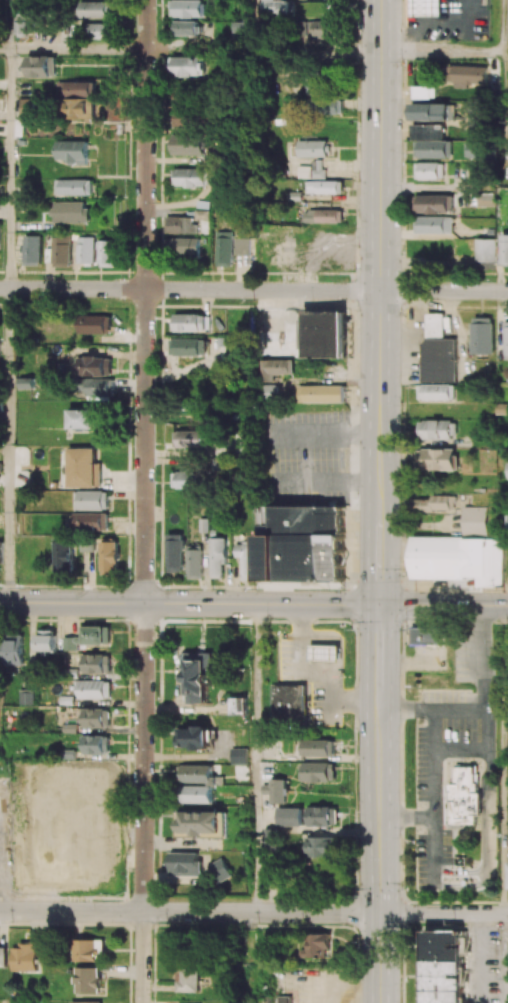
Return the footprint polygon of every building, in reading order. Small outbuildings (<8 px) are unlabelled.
[(188,0),(175,0),(175,17),(207,18),(207,0),(188,0)] [(282,0),(262,0),(262,14),(293,14),(293,0),(282,1),(282,0)] [(412,18),(443,17),(442,0),(412,0),(412,18)] [(80,18),(114,17),(113,1),(80,2),(80,18)] [(16,7),(15,34),(27,35),(28,7),(16,7)] [(198,21),(175,21),(175,36),(199,35),(198,21)] [(336,21),(312,21),(313,42),(337,42),(336,21)] [(109,23),(90,23),(90,38),(109,39),(109,23)] [(56,77),(55,56),(27,56),(27,78),(56,77)] [(207,76),(207,56),(170,57),(170,76),(207,76)] [(486,66),(454,65),(453,72),(450,72),(450,85),(485,86),(486,66)] [(68,119),(97,118),(96,81),(57,82),(57,98),(67,98),(68,119)] [(308,94),(320,94),(320,81),(308,81),(308,94)] [(412,99),(434,99),(434,86),(413,86),(412,99)] [(342,114),(342,100),(307,99),(306,114),(342,114)] [(411,120),(453,121),(453,103),(411,103),(411,120)] [(174,127),(198,127),(199,107),(182,107),(181,114),(175,113),(174,127)] [(443,139),(443,125),(412,125),(412,139),(443,139)] [(207,155),(208,136),(174,135),(173,154),(207,155)] [(328,156),(328,140),(296,141),(296,158),(328,156)] [(451,158),(451,141),(416,140),(415,158),(451,158)] [(89,163),(89,141),(57,141),(57,163),(89,163)] [(465,142),(466,159),(485,158),(484,141),(465,142)] [(296,166),(296,178),(325,178),(325,168),(321,168),(322,160),(311,160),(311,166),(296,166)] [(416,179),(443,179),(443,163),(416,163),(416,179)] [(174,169),(175,187),(212,186),(211,169),(174,169)] [(94,179),(55,180),(55,195),(94,195),(94,179)] [(343,194),(343,181),(305,181),(305,193),(343,194)] [(415,195),(415,212),(452,213),(453,195),(415,195)] [(54,223),(89,222),(89,201),(54,202),(54,223)] [(303,223),(343,223),(343,210),(303,210),(303,223)] [(166,233),(196,234),(196,217),(166,216),(166,233)] [(452,234),(453,217),(415,216),(415,233),(452,234)] [(233,231),(217,231),(216,266),(232,266),(233,231)] [(24,266),(41,265),(40,235),(23,236),(24,266)] [(95,263),(95,237),(77,237),(77,263),(95,263)] [(200,255),(201,239),(167,237),(166,254),(200,255)] [(249,238),(233,238),(234,255),(250,255),(249,238)] [(118,241),(99,240),(99,266),(117,267),(118,241)] [(70,267),(70,242),(51,242),(51,267),(70,267)] [(476,262),(494,262),(495,248),(476,247),(476,262)] [(345,358),(346,312),(304,311),(303,319),(296,319),(296,349),(304,349),(304,357),(345,358)] [(455,382),(455,338),(444,338),(445,314),(425,313),(424,382),(455,382)] [(175,331),(209,332),(209,314),(175,314),(175,331)] [(111,333),(110,315),(78,316),(78,334),(111,333)] [(492,317),(472,318),(473,355),(493,354),(492,317)] [(207,356),(207,339),(171,338),(170,355),(207,356)] [(112,357),(80,356),(79,376),(111,376),(112,357)] [(258,360),(259,382),(273,382),(273,374),(293,374),(292,359),(258,360)] [(87,378),(86,399),(113,399),(113,379),(87,378)] [(454,400),(454,385),(419,384),(419,400),(454,400)] [(276,385),(261,385),(261,401),(276,401),(276,385)] [(344,385),(297,386),(297,403),(344,402),(344,385)] [(69,410),(70,429),(100,428),(100,409),(69,410)] [(453,421),(419,420),(419,440),(453,440),(453,421)] [(174,432),(174,448),(209,447),(209,430),(174,432)] [(69,487),(101,487),(100,462),(96,462),(96,448),(68,448),(69,487)] [(455,449),(419,449),(418,467),(434,467),(434,470),(455,470),(455,449)] [(172,472),(172,489),(198,488),(197,471),(172,472)] [(75,491),(75,511),(108,510),(108,491),(75,491)] [(454,511),(454,495),(430,496),(430,499),(411,500),(412,513),(454,511)] [(257,580),(345,581),(345,506),(263,506),(257,506),(257,534),(257,580)] [(486,507),(463,507),(462,538),(485,538),(486,507)] [(108,531),(108,513),(74,513),(74,530),(108,531)] [(184,534),(168,534),(167,572),(183,573),(184,534)] [(211,538),(211,578),(224,578),(223,558),(228,558),(228,538),(211,538)] [(412,578),(478,579),(478,587),(502,587),(502,538),(412,538),(412,578)] [(73,541),(54,542),(54,572),(73,571),(73,541)] [(101,541),(100,573),(118,574),(119,542),(101,541)] [(242,557),(243,580),(255,580),(253,542),(237,543),(237,557),(242,557)] [(203,578),(204,549),(188,549),(187,577),(203,578)] [(63,651),(77,651),(77,644),(110,644),(110,627),(80,626),(80,637),(63,637),(63,651)] [(412,627),(411,645),(441,646),(442,628),(412,627)] [(55,630),(37,631),(37,653),(56,653),(55,630)] [(23,665),(23,635),(5,635),(5,665),(23,665)] [(310,646),(310,662),(340,662),(340,646),(310,646)] [(208,704),(208,685),(216,685),(216,653),(187,653),(188,696),(192,696),(192,704),(208,704)] [(83,674),(110,673),(110,654),(83,655),(83,674)] [(110,699),(110,681),(76,681),(76,699),(110,699)] [(270,684),(271,727),(305,727),(305,684),(270,684)] [(33,705),(34,690),(19,689),(19,705),(33,705)] [(246,697),(231,698),(232,714),(247,713),(246,697)] [(83,728),(109,728),(109,709),(83,709),(83,728)] [(177,750),(211,749),(211,727),(176,728),(177,750)] [(109,754),(109,735),(83,736),(83,754),(109,754)] [(303,757),(335,756),(335,739),(303,740),(303,757)] [(231,748),(231,764),(247,764),(247,748),(231,748)] [(107,763),(64,762),(63,810),(107,810),(107,763)] [(336,764),(300,763),(299,781),(335,782),(336,764)] [(212,783),(212,765),(178,764),(178,782),(212,783)] [(451,766),(451,826),(480,826),(480,766),(451,766)] [(286,803),(285,779),(270,779),(270,785),(263,785),(263,795),(270,795),(270,804),(286,803)] [(212,786),(181,786),(181,803),(213,803),(212,786)] [(337,826),(337,807),(307,807),(308,827),(337,826)] [(277,826),(302,826),(303,808),(278,808),(277,826)] [(227,835),(227,812),(181,812),(181,835),(227,835)] [(333,856),(333,837),(307,837),(307,857),(333,856)] [(170,875),(201,876),(202,853),(171,852),(170,875)] [(234,876),(224,857),(210,865),(220,883),(234,876)] [(463,930),(462,1002),(423,1002),(424,930),(463,930)] [(301,958),(332,957),(331,934),(308,934),(308,949),(301,949),(301,958)] [(99,962),(99,953),(105,953),(105,940),(74,939),(74,962),(99,962)] [(13,971),(38,970),(38,943),(20,943),(20,948),(12,948),(13,971)] [(200,993),(200,967),(179,967),(179,992),(200,993)] [(101,968),(76,968),(76,993),(100,993),(101,968)]
